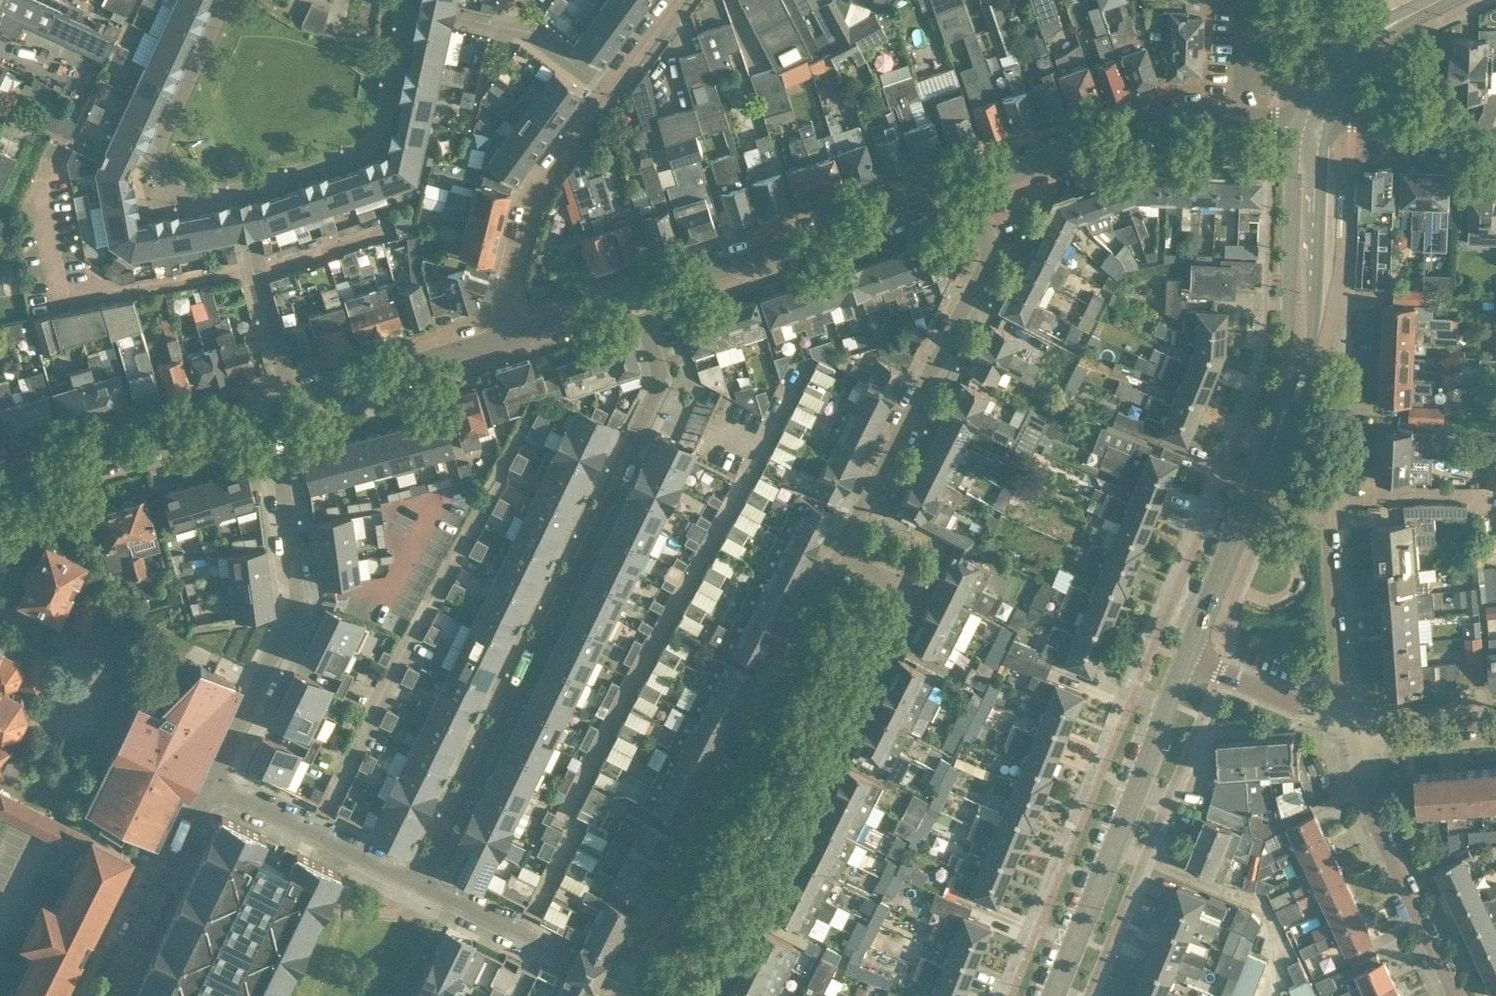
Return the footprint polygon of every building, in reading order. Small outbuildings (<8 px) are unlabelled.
[(37,0),(0,0),(0,11),(21,21),(102,59),(113,36),(104,32),(82,22),(83,21),(37,0)] [(69,15),(73,5),(62,0),(37,0),(69,15)] [(135,0),(103,0),(102,3),(128,16),(135,0)] [(203,21),(209,8),(205,6),(208,0),(176,0),(173,7),(203,21)] [(443,60),(452,16),(456,0),(422,0),(420,9),(417,21),(416,28),(414,35),(418,36),(414,53),(443,60)] [(563,7),(553,0),(552,0),(548,6),(559,14),(563,7)] [(642,9),(629,0),(606,0),(601,7),(629,27),(642,9)] [(642,9),(649,0),(629,0),(642,9)] [(814,37),(802,14),(795,0),(740,0),(742,5),(776,69),(778,68),(779,72),(813,55),(822,51),(814,37)] [(808,0),(795,0),(802,14),(813,9),(808,0)] [(822,0),(808,0),(813,9),(824,31),(834,49),(834,50),(844,46),(823,2),(822,0)] [(844,19),(834,0),(822,0),(823,2),(844,46),(856,41),(849,28),(848,25),(849,25),(845,17),(844,19)] [(844,19),(845,17),(851,0),(834,0),(844,19)] [(889,0),(872,0),(867,15),(874,11),(888,5),(889,0)] [(965,0),(932,0),(936,11),(965,2),(965,0)] [(998,0),(994,0),(983,4),(1000,55),(1016,50),(998,0)] [(1062,23),(1053,0),(1032,0),(1045,35),(1051,33),(1062,23)] [(1141,37),(1132,12),(1128,0),(1098,0),(1100,5),(1113,1),(1119,5),(1123,17),(1120,20),(1119,22),(1118,25),(1118,28),(1110,31),(1118,56),(1120,55),(1126,72),(1129,71),(1134,88),(1148,83),(1148,81),(1156,79),(1145,45),(1141,37)] [(1201,16),(1187,16),(1187,11),(1186,11),(1186,9),(1170,9),(1170,0),(1143,0),(1142,12),(1132,12),(1141,37),(1165,41),(1200,42),(1201,16)] [(493,12),(495,4),(482,1),(480,9),(493,12)] [(311,2),(301,24),(305,27),(309,29),(314,31),(319,31),(324,31),(329,8),(311,2)] [(965,2),(936,11),(945,40),(963,34),(976,75),(963,80),(972,107),(977,119),(983,137),(1008,129),(1001,110),(965,2)] [(895,25),(888,5),(874,11),(884,31),(895,25)] [(203,21),(173,7),(159,36),(186,48),(193,32),(197,34),(203,21)] [(615,46),(629,27),(601,7),(593,17),(582,11),(577,18),(615,46)] [(0,11),(0,27),(15,34),(21,21),(0,11)] [(884,31),(874,11),(867,15),(849,25),(848,25),(849,28),(856,41),(860,48),(886,35),(884,31)] [(577,18),(572,24),(581,34),(573,44),(601,64),(615,46),(577,18)] [(109,21),(104,32),(113,36),(116,37),(121,27),(109,21)] [(697,32),(703,49),(709,68),(712,77),(735,70),(729,51),(739,48),(731,21),(697,32)] [(834,49),(824,31),(814,37),(822,51),(824,54),(834,49)] [(1126,87),(1120,68),(1112,43),(1111,43),(1106,31),(1093,35),(1101,59),(1092,62),(1103,95),(1101,95),(1102,97),(1128,88),(1128,87),(1126,87)] [(1042,32),(1030,36),(1036,54),(1049,49),(1042,32)] [(488,37),(475,35),(473,42),(486,45),(488,37)] [(186,48),(159,36),(146,65),(176,79),(182,66),(178,64),(186,48)] [(1199,71),(1200,42),(1165,41),(1141,37),(1145,45),(1156,79),(1166,75),(1183,76),(1183,75),(1185,75),(1184,70),(1199,71)] [(1452,52),(1451,66),(1493,67),(1493,53),(1490,53),(1490,38),(1456,37),(1455,52),(1452,52)] [(834,50),(830,52),(836,64),(841,61),(840,58),(853,52),(857,61),(865,57),(860,48),(856,41),(844,46),(834,50)] [(1098,98),(1092,79),(1079,42),(1062,54),(1055,56),(1065,85),(1071,104),(1082,101),(1083,103),(1086,102),(1089,104),(1094,102),(1096,99),(1098,98)] [(114,50),(126,55),(129,48),(117,43),(114,50)] [(709,68),(703,49),(679,57),(694,107),(658,118),(660,126),(665,142),(694,133),(701,130),(703,134),(723,128),(729,126),(712,77),(709,68)] [(126,55),(114,50),(111,57),(123,63),(126,55)] [(403,84),(436,91),(443,60),(414,53),(410,71),(406,70),(403,84)] [(1068,108),(1062,89),(1050,55),(1038,59),(1045,82),(1033,86),(1043,117),(1047,115),(1050,117),(1055,115),(1056,112),(1068,108)] [(511,56),(506,63),(517,70),(521,64),(511,56)] [(1036,119),(1018,68),(1022,67),(1020,60),(1004,66),(1014,94),(1002,98),(1012,128),(1013,127),(1014,129),(1028,125),(1027,122),(1036,119)] [(908,62),(880,69),(883,80),(911,73),(908,62)] [(132,94),(159,106),(166,90),(170,92),(176,79),(146,65),(132,94)] [(1493,67),(1451,66),(1450,81),(1454,82),(1454,96),(1484,97),(1485,107),(1478,120),(1490,127),(1495,115),(1495,90),(1490,90),(1490,83),(1493,83),(1493,67)] [(973,124),(966,105),(953,67),(915,80),(927,113),(934,111),(936,118),(941,116),(952,148),(955,148),(955,149),(967,145),(968,148),(978,145),(971,124),(973,124)] [(791,107),(783,83),(779,72),(778,68),(776,69),(771,70),(751,77),(764,116),(791,107)] [(531,81),(569,109),(583,90),(554,69),(547,79),(536,74),(531,81)] [(658,118),(647,71),(631,91),(644,130),(660,126),(658,118)] [(885,89),(881,91),(888,106),(890,105),(890,103),(895,105),(905,136),(912,155),(914,161),(926,157),(942,151),(931,118),(929,119),(927,113),(915,80),(914,81),(911,73),(883,83),(885,89)] [(493,81),(503,89),(508,82),(497,75),(493,81)] [(503,89),(493,81),(488,87),(499,95),(503,89)] [(569,109),(531,81),(530,81),(540,89),(534,98),(522,92),(517,99),(555,127),(569,109)] [(429,122),(436,91),(403,84),(400,98),(404,99),(400,116),(429,122)] [(463,89),(461,97),(474,99),(476,92),(463,89)] [(910,162),(903,144),(890,105),(888,106),(881,91),(873,93),(882,121),(870,126),(885,171),(910,162)] [(159,106),(132,94),(119,123),(149,137),(155,124),(151,122),(159,106)] [(474,99),(461,97),(460,104),(472,107),(474,99)] [(555,127),(517,99),(513,105),(521,115),(514,124),(542,145),(555,127)] [(90,110),(102,115),(105,108),(94,103),(90,110)] [(794,117),(791,107),(764,116),(767,124),(782,119),(782,121),(794,117)] [(70,136),(77,122),(48,108),(41,123),(70,136)] [(102,115),(90,110),(87,117),(99,122),(102,115)] [(875,174),(869,155),(858,123),(843,128),(829,110),(824,112),(832,136),(837,152),(842,165),(845,164),(851,183),(875,174)] [(390,146),(422,153),(429,122),(400,116),(397,133),(393,132),(391,139),(390,146)] [(479,117),(475,123),(485,131),(490,125),(479,117)] [(149,137),(119,123),(101,161),(97,171),(103,204),(135,198),(133,184),(129,185),(127,174),(131,165),(139,148),(143,150),(149,137)] [(542,145),(514,124),(507,134),(495,129),(491,135),(528,163),(542,145)] [(759,214),(746,178),(743,179),(735,152),(737,151),(729,126),(723,128),(731,153),(710,160),(724,204),(730,223),(759,214)] [(844,185),(834,153),(824,157),(815,132),(803,137),(821,193),(832,189),(833,192),(842,189),(841,186),(844,185)] [(702,156),(694,133),(665,142),(672,165),(699,157),(702,156)] [(749,166),(746,167),(750,177),(746,178),(759,214),(763,213),(765,217),(783,211),(781,207),(792,203),(786,184),(769,133),(757,137),(761,149),(764,161),(749,166)] [(528,163),(491,135),(486,142),(494,151),(487,161),(514,182),(515,182),(528,163)] [(462,149),(470,150),(473,138),(465,136),(462,149)] [(821,193),(803,137),(789,141),(797,166),(787,170),(797,201),(800,200),(802,203),(811,200),(810,196),(821,193)] [(373,160),(384,192),(416,181),(422,153),(390,146),(389,147),(393,148),(391,158),(388,159),(387,155),(373,160)] [(97,171),(101,161),(73,148),(68,159),(70,176),(97,171)] [(470,150),(462,149),(459,161),(467,163),(470,150)] [(16,158),(0,151),(0,179),(6,182),(16,158)] [(582,155),(562,181),(569,201),(574,200),(580,218),(586,235),(582,237),(585,246),(584,247),(587,258),(588,258),(591,267),(595,266),(598,268),(610,265),(611,261),(615,260),(605,230),(605,229),(600,212),(590,182),(589,178),(582,155)] [(716,212),(710,193),(699,157),(672,165),(678,182),(666,185),(683,239),(715,229),(711,214),(716,212)] [(344,174),(354,202),(384,192),(373,160),(360,165),(361,168),(344,174)] [(509,191),(514,182),(487,161),(481,184),(477,183),(475,193),(449,186),(446,199),(504,214),(510,191),(509,191)] [(649,193),(633,198),(638,214),(639,214),(643,216),(653,248),(656,247),(657,250),(669,246),(669,243),(680,240),(674,221),(669,206),(654,163),(640,167),(649,193)] [(1392,190),(1392,170),(1392,168),(1385,168),(1385,175),(1380,175),(1380,170),(1380,168),(1379,168),(1379,170),(1365,169),(1364,184),(1360,184),(1358,223),(1375,223),(1373,287),(1391,287),(1392,267),(1392,253),(1394,203),(1395,190),(1392,190)] [(1137,170),(1119,176),(1119,177),(1129,204),(1128,204),(1140,236),(1148,233),(1137,201),(1158,202),(1167,202),(1182,202),(1186,202),(1186,206),(1182,206),(1181,222),(1190,222),(1192,172),(1159,171),(1159,170),(1141,169),(1137,170)] [(1424,248),(1427,170),(1404,169),(1404,171),(1392,170),(1392,190),(1395,190),(1394,203),(1400,203),(1400,213),(1413,213),(1412,248),(1424,248)] [(1447,250),(1450,170),(1427,170),(1424,248),(1424,249),(1447,250)] [(1192,172),(1190,222),(1199,222),(1199,212),(1200,212),(1201,203),(1215,204),(1216,173),(1192,172)] [(602,173),(589,178),(590,182),(600,212),(613,208),(602,173)] [(1216,173),(1215,204),(1237,205),(1238,174),(1216,173)] [(1238,174),(1237,205),(1239,205),(1238,228),(1248,228),(1249,219),(1258,219),(1259,219),(1260,181),(1262,182),(1262,174),(1261,174),(1239,173),(1239,174),(1238,174)] [(313,180),(323,212),(354,202),(344,174),(328,180),(326,176),(313,180)] [(1119,177),(1096,185),(1106,212),(1128,204),(1129,204),(1119,177)] [(284,194),(293,222),(323,212),(313,180),(299,185),(300,189),(284,194)] [(1096,185),(1074,192),(1083,219),(1106,212),(1096,185)] [(1045,217),(1041,225),(1069,239),(1073,231),(1078,221),(1083,219),(1074,192),(1073,192),(1056,198),(1054,198),(1053,200),(1044,217),(1045,217)] [(196,215),(202,244),(240,236),(246,235),(260,233),(264,232),(293,222),(284,194),(269,200),(268,197),(254,200),(240,203),(227,205),(212,208),(213,212),(196,215)] [(1495,208),(1495,196),(1471,195),(1470,220),(1469,242),(1495,243),(1495,208)] [(135,198),(103,204),(110,244),(121,251),(137,226),(134,213),(138,212),(135,198)] [(76,209),(89,207),(88,199),(75,201),(76,209)] [(383,214),(391,212),(387,199),(379,202),(383,214)] [(498,237),(504,214),(446,199),(443,212),(468,218),(465,229),(498,237)] [(89,207),(76,209),(78,217),(90,215),(89,207)] [(179,218),(178,216),(178,214),(164,217),(170,250),(202,244),(196,215),(179,218)] [(170,250),(164,217),(150,220),(150,224),(137,226),(121,251),(130,257),(151,253),(153,263),(155,263),(164,261),(172,260),(170,250)] [(326,220),(330,232),(337,230),(333,217),(326,220)] [(611,227),(605,229),(605,230),(615,260),(619,259),(620,261),(633,257),(632,255),(637,253),(634,243),(636,243),(632,231),(631,232),(627,217),(610,223),(611,227)] [(330,232),(326,220),(319,222),(323,234),(330,232)] [(1131,220),(1113,227),(1116,234),(1126,242),(1137,238),(1131,220)] [(465,229),(440,222),(439,225),(437,234),(447,237),(444,248),(459,252),(473,256),(492,261),(498,237),(465,229)] [(409,225),(396,229),(399,237),(411,233),(409,225)] [(1041,225),(1030,246),(1058,260),(1069,239),(1041,225)] [(421,264),(422,254),(412,251),(417,234),(407,236),(409,265),(421,264)] [(948,234),(924,242),(933,271),(937,270),(939,275),(937,275),(942,290),(945,292),(956,272),(949,252),(952,251),(951,248),(952,248),(948,234)] [(263,240),(265,253),(273,252),(270,239),(263,240)] [(933,271),(924,242),(911,246),(911,245),(909,245),(910,247),(909,247),(910,248),(900,251),(914,292),(923,288),(919,276),(933,271)] [(1126,242),(1116,254),(1122,259),(1125,267),(1138,266),(1137,262),(1127,244),(1126,242)] [(1257,262),(1257,245),(1225,243),(1224,257),(1220,257),(1220,261),(1232,261),(1257,262)] [(1027,253),(1020,267),(1047,281),(1058,260),(1030,246),(1029,249),(1027,253)] [(1198,258),(1198,247),(1189,247),(1188,258),(1198,258)] [(237,261),(234,248),(226,249),(229,262),(237,261)] [(345,255),(340,257),(345,274),(350,272),(352,279),(357,296),(345,299),(347,306),(351,319),(357,338),(381,331),(367,288),(363,275),(355,248),(345,251),(344,252),(345,255)] [(1112,250),(1100,264),(1116,278),(1125,267),(1122,259),(1116,254),(1112,250)] [(900,251),(873,261),(882,289),(886,301),(889,300),(896,298),(900,310),(910,306),(914,317),(921,314),(918,304),(914,292),(900,251)] [(479,302),(491,267),(447,252),(444,262),(422,254),(421,264),(426,280),(430,294),(430,296),(429,296),(434,313),(450,308),(451,311),(452,314),(474,308),(473,304),(479,302)] [(1089,256),(1081,272),(1102,284),(1108,272),(1089,256)] [(179,258),(172,260),(175,272),(182,271),(179,258)] [(175,272),(172,260),(164,261),(167,274),(175,272)] [(1232,261),(1220,261),(1194,260),(1193,290),(1230,292),(1231,277),(1232,261)] [(831,275),(820,278),(830,306),(841,303),(846,318),(856,314),(851,299),(861,296),(866,312),(876,308),(871,292),(882,289),(873,261),(862,264),(851,267),(841,270),(831,274),(831,275)] [(1257,262),(1232,261),(1231,277),(1256,279),(1257,262)] [(351,332),(342,300),(341,299),(337,283),(330,262),(295,271),(302,293),(303,293),(321,288),(327,308),(309,313),(310,319),(323,361),(357,351),(351,332)] [(431,316),(425,297),(429,296),(430,296),(430,294),(426,280),(421,264),(409,265),(411,284),(397,288),(401,304),(407,323),(431,316)] [(1010,286),(1009,289),(1037,303),(1037,302),(1038,300),(1047,281),(1020,267),(1012,283),(1010,286)] [(120,282),(135,280),(134,269),(119,272),(120,282)] [(307,320),(310,319),(303,293),(302,293),(295,271),(270,279),(270,278),(269,278),(293,357),(304,354),(306,355),(311,354),(312,352),(316,351),(307,320)] [(376,271),(363,275),(367,288),(381,331),(391,328),(391,331),(394,332),(400,331),(401,328),(400,325),(403,324),(393,292),(383,295),(380,284),(376,271)] [(830,306),(820,278),(801,285),(814,323),(817,330),(825,328),(823,320),(833,316),(831,311),(830,306)] [(1166,278),(1165,311),(1184,319),(1184,324),(1184,329),(1224,331),(1225,311),(1186,309),(1187,298),(1180,298),(1181,279),(1166,278)] [(814,323),(801,285),(783,291),(783,290),(781,291),(791,318),(792,318),(795,328),(804,325),(807,334),(817,330),(814,323)] [(1000,305),(999,307),(1016,316),(1027,322),(1038,327),(1043,317),(1050,321),(1055,312),(1037,302),(1037,303),(1009,289),(1008,288),(1002,301),(1000,305)] [(1395,288),(1394,300),(1426,302),(1427,290),(1395,288)] [(791,318),(781,291),(761,297),(775,339),(784,336),(780,322),(791,318)] [(1094,291),(1089,301),(1099,306),(1104,296),(1094,291)] [(229,329),(226,319),(220,320),(212,292),(203,295),(205,300),(209,317),(212,317),(229,372),(238,369),(239,373),(254,369),(249,349),(260,346),(255,330),(244,333),(246,341),(237,344),(232,328),(229,329)] [(1108,302),(1124,308),(1128,298),(1112,292),(1108,302)] [(134,299),(101,305),(108,329),(110,335),(116,334),(126,330),(133,333),(142,330),(134,299)] [(755,299),(731,307),(742,342),(766,334),(755,299)] [(227,377),(222,358),(211,323),(209,317),(205,300),(192,304),(204,348),(187,353),(196,383),(211,378),(212,381),(214,381),(217,384),(224,381),(226,377),(227,377)] [(1089,301),(1084,311),(1094,317),(1099,306),(1089,301)] [(1385,304),(1384,326),(1426,328),(1427,330),(1431,330),(1431,326),(1436,326),(1451,326),(1451,317),(1436,316),(1429,316),(1430,306),(1416,305),(1412,305),(1385,304)] [(108,329),(101,305),(51,315),(60,344),(108,329)] [(742,342),(731,307),(706,315),(718,350),(742,342)] [(60,344),(51,315),(31,319),(35,335),(40,351),(56,346),(60,344)] [(718,350),(706,315),(682,323),(693,358),(718,350)] [(192,387),(187,368),(172,316),(162,319),(174,359),(157,364),(166,395),(168,394),(171,397),(178,395),(179,391),(192,387)] [(883,321),(871,325),(880,352),(890,357),(908,366),(913,355),(906,351),(902,349),(900,338),(890,342),(883,321)] [(15,322),(4,325),(9,342),(20,339),(15,322)] [(1074,345),(1083,327),(1073,322),(1064,340),(1074,345)] [(1164,338),(1169,327),(1158,322),(1153,333),(1164,338)] [(990,324),(979,346),(1037,376),(1042,366),(1011,351),(1018,338),(990,324)] [(1383,353),(1382,377),(1425,380),(1425,381),(1429,381),(1429,378),(1433,378),(1433,382),(1445,383),(1446,368),(1425,367),(1426,355),(1414,355),(1414,351),(1414,350),(1426,350),(1427,340),(1435,340),(1460,341),(1461,327),(1451,327),(1451,326),(1436,326),(1431,326),(1431,330),(1427,330),(1426,328),(1384,326),(1383,350),(1383,353)] [(1149,358),(1155,360),(1162,363),(1211,382),(1220,361),(1221,358),(1223,353),(1224,331),(1184,329),(1172,329),(1172,341),(1188,342),(1188,340),(1196,341),(1195,345),(1195,347),(1193,350),(1188,362),(1182,360),(1183,358),(1154,346),(1149,358)] [(148,349),(142,330),(133,333),(126,330),(116,334),(136,404),(162,396),(148,349)] [(866,330),(855,334),(858,345),(870,341),(866,330)] [(1085,345),(1096,350),(1102,338),(1091,333),(1085,345)] [(641,374),(630,339),(606,347),(617,382),(641,374)] [(835,353),(830,339),(821,342),(825,357),(835,353)] [(818,359),(819,359),(825,357),(821,342),(809,346),(812,355),(818,359)] [(1037,376),(979,346),(977,349),(975,353),(968,368),(986,377),(995,382),(1002,369),(1033,384),(1037,376)] [(617,382),(606,347),(582,355),(593,389),(617,382)] [(784,351),(773,355),(781,378),(788,363),(784,351)] [(128,406),(122,387),(113,356),(102,359),(100,353),(88,357),(90,365),(105,413),(114,410),(115,412),(125,409),(125,407),(128,406)] [(1138,353),(1134,364),(1151,370),(1155,360),(1149,358),(1138,353)] [(593,389),(582,355),(557,363),(568,397),(593,389)] [(854,362),(849,371),(894,393),(905,371),(888,362),(878,358),(871,371),(854,362)] [(534,374),(530,359),(496,369),(500,383),(482,388),(492,422),(522,413),(532,394),(547,390),(544,379),(542,372),(534,374)] [(819,359),(818,359),(814,367),(815,367),(831,375),(835,368),(819,359)] [(719,362),(716,363),(697,369),(701,380),(730,396),(719,362)] [(1072,396),(1087,367),(1076,362),(1057,402),(1077,410),(1082,412),(1086,403),(1072,396)] [(1117,387),(1115,392),(1168,413),(1194,424),(1202,404),(1203,401),(1211,382),(1162,363),(1158,373),(1173,379),(1174,378),(1181,381),(1177,390),(1176,394),(1173,401),(1172,403),(1165,400),(1165,398),(1120,380),(1117,387)] [(105,415),(105,413),(90,365),(66,372),(68,380),(53,384),(65,424),(68,424),(68,426),(79,423),(78,421),(94,416),(94,418),(105,415)] [(843,399),(833,417),(870,436),(880,418),(881,415),(883,416),(894,393),(849,371),(844,368),(841,375),(845,377),(855,383),(854,386),(861,391),(856,402),(854,405),(843,399)] [(29,375),(32,387),(22,390),(25,400),(35,433),(39,432),(40,433),(45,432),(45,430),(58,426),(52,407),(42,371),(29,375)] [(559,386),(556,375),(544,379),(547,390),(559,386)] [(1382,377),(1381,401),(1424,402),(1424,391),(1433,391),(1433,382),(1433,378),(1429,378),(1429,381),(1425,381),(1425,380),(1382,377)] [(25,400),(15,403),(8,381),(0,384),(0,406),(10,440),(24,436),(25,438),(30,436),(30,434),(35,433),(25,400)] [(807,382),(808,381),(807,381),(803,389),(804,390),(804,389),(820,397),(824,390),(807,382)] [(961,382),(950,404),(995,426),(999,418),(981,409),(988,395),(979,391),(961,382)] [(761,411),(755,390),(753,384),(734,390),(737,399),(761,411)] [(489,431),(476,387),(449,396),(464,448),(482,443),(479,434),(489,431)] [(765,387),(755,390),(761,411),(762,415),(769,401),(765,387)] [(1075,413),(1077,410),(1057,402),(1044,430),(1062,438),(1065,439),(1075,413)] [(939,430),(930,448),(966,467),(975,449),(964,443),(966,440),(973,426),(991,435),(1011,444),(1009,449),(1029,458),(1049,417),(1030,407),(1015,436),(995,426),(950,404),(938,426),(940,427),(939,430)] [(595,405),(590,416),(602,421),(607,411),(595,405)] [(621,423),(627,412),(615,406),(608,419),(618,424),(621,423)] [(1444,407),(1411,406),(1411,418),(1444,420),(1444,407)] [(540,409),(536,416),(547,422),(551,414),(540,409)] [(600,447),(611,426),(611,425),(602,421),(590,416),(578,410),(568,431),(566,431),(602,449),(602,448),(600,447)] [(1118,410),(1112,424),(1140,435),(1158,443),(1163,433),(1186,442),(1194,424),(1168,413),(1164,422),(1145,414),(1143,420),(1118,410)] [(791,414),(791,413),(787,421),(804,430),(807,422),(791,414)] [(454,450),(444,415),(423,421),(433,456),(454,450)] [(543,429),(547,422),(536,416),(532,424),(543,429)] [(801,443),(796,454),(805,458),(850,481),(862,458),(860,457),(861,454),(870,436),(833,417),(824,434),(836,441),(834,444),(828,458),(810,448),(801,443)] [(413,461),(433,456),(423,421),(403,426),(413,461)] [(804,430),(787,421),(783,429),(784,429),(800,437),(804,430)] [(1102,425),(1092,449),(1103,453),(1103,454),(1168,480),(1176,462),(1150,451),(1152,446),(1135,439),(1102,425)] [(413,461),(403,426),(383,432),(393,467),(395,474),(415,469),(413,461)] [(1423,456),(1424,442),(1438,443),(1439,430),(1414,429),(1414,427),(1399,426),(1399,429),(1380,428),(1380,441),(1377,441),(1376,453),(1423,456)] [(602,449),(566,431),(566,432),(567,432),(564,438),(563,438),(562,439),(564,440),(561,446),(559,445),(559,446),(560,447),(557,453),(548,449),(592,470),(590,469),(593,463),(595,464),(595,463),(593,462),(596,455),(598,456),(599,455),(597,454),(600,448),(602,449)] [(373,472),(393,467),(383,432),(363,437),(373,472)] [(352,477),(373,472),(363,437),(343,442),(352,477)] [(691,454),(690,454),(658,438),(643,468),(641,467),(641,468),(677,485),(676,484),(691,454)] [(332,483),(352,477),(343,442),(323,448),(332,483)] [(311,488),(332,483),(323,448),(302,453),(311,488)] [(917,469),(906,491),(951,514),(953,509),(956,504),(938,496),(944,483),(946,480),(946,478),(958,484),(966,467),(930,448),(920,467),(919,470),(917,469)] [(591,471),(592,470),(548,449),(538,471),(579,491),(589,470),(591,471)] [(524,464),(528,457),(517,451),(513,458),(524,464)] [(1376,453),(1376,466),(1379,466),(1379,479),(1396,479),(1396,483),(1411,483),(1411,481),(1431,481),(1431,456),(1423,456),(1376,453)] [(796,454),(790,464),(799,469),(800,466),(818,476),(812,489),(821,494),(839,503),(850,481),(805,458),(796,454)] [(1103,454),(1098,465),(1131,478),(1132,476),(1138,478),(1134,487),(1133,491),(1129,500),(1106,491),(1102,502),(1151,522),(1159,502),(1161,498),(1168,480),(1103,454)] [(520,472),(524,464),(513,458),(509,466),(520,472)] [(468,462),(457,465),(461,480),(473,477),(468,462)] [(1488,483),(1495,484),(1495,464),(1488,463),(1488,483)] [(1018,481),(1023,471),(1014,466),(1010,475),(1008,474),(1003,484),(1014,490),(1018,481)] [(235,509),(256,503),(246,468),(225,474),(235,509)] [(677,486),(677,485),(641,468),(643,469),(640,475),(638,474),(637,476),(639,477),(636,483),(634,482),(634,483),(636,484),(633,490),(631,489),(666,507),(667,506),(666,506),(669,500),(670,500),(670,499),(669,499),(672,493),(673,493),(674,492),(673,491),(675,485),(677,486)] [(1023,471),(1018,481),(1028,486),(1034,472),(1026,468),(1024,471),(1023,471)] [(569,512),(579,491),(538,471),(537,471),(546,475),(536,496),(569,512)] [(215,515),(235,509),(225,474),(205,480),(215,515)] [(452,483),(450,475),(439,478),(441,486),(452,483)] [(429,489),(441,486),(439,478),(427,481),(429,489)] [(205,480),(185,486),(195,521),(215,515),(205,480)] [(1003,484),(993,505),(1003,511),(1014,490),(1003,484)] [(753,485),(749,493),(766,502),(769,495),(754,486),(753,485)] [(185,486),(164,492),(174,527),(195,521),(185,486)] [(400,496),(412,493),(410,486),(398,489),(400,496)] [(387,492),(389,500),(400,496),(398,489),(387,492)] [(666,508),(666,507),(631,489),(630,490),(632,491),(622,512),(655,528),(665,507),(666,508)] [(906,491),(895,513),(906,519),(906,520),(908,521),(909,519),(957,544),(967,549),(973,537),(948,525),(946,524),(951,514),(906,491)] [(707,500),(719,507),(723,499),(712,493),(707,500)] [(766,502),(749,493),(745,500),(746,501),(746,500),(762,509),(766,502)] [(775,495),(771,503),(788,511),(787,513),(824,532),(834,513),(816,504),(809,501),(797,495),(793,503),(775,495)] [(500,496),(495,503),(507,509),(511,502),(500,496)] [(558,534),(569,512),(536,496),(525,518),(558,534)] [(122,504),(119,505),(134,557),(139,575),(146,599),(159,595),(152,571),(149,572),(143,554),(161,549),(156,534),(151,517),(147,501),(146,497),(136,500),(132,501),(129,500),(124,501),(122,504)] [(361,508),(372,506),(371,499),(359,500),(361,508)] [(347,502),(348,510),(361,508),(359,500),(347,502)] [(1092,538),(1088,548),(1136,567),(1145,545),(1142,544),(1144,541),(1151,522),(1102,502),(1098,511),(1121,521),(1117,530),(1116,533),(1111,545),(1092,538)] [(327,512),(340,511),(338,503),(326,505),(327,512)] [(503,517),(507,509),(495,503),(491,511),(503,517)] [(1420,567),(1419,552),(1418,543),(1437,542),(1435,517),(1468,518),(1467,503),(1434,503),(1405,505),(1406,518),(1409,518),(1409,524),(1376,526),(1378,554),(1375,555),(1376,567),(1379,568),(1379,571),(1383,571),(1420,568),(1429,568),(1429,566),(1420,567)] [(134,557),(119,505),(116,506),(113,504),(107,506),(105,509),(92,513),(103,550),(105,549),(111,571),(126,567),(130,578),(139,575),(134,557)] [(655,528),(622,512),(612,533),(644,549),(655,528)] [(777,533),(768,551),(805,570),(814,552),(816,548),(824,532),(787,513),(779,530),(791,536),(789,539),(777,533)] [(989,513),(983,525),(994,530),(1000,518),(989,513)] [(700,514),(696,521),(707,528),(711,520),(700,514)] [(350,515),(315,520),(317,542),(353,537),(350,515)] [(548,555),(558,534),(525,518),(515,539),(548,555)] [(734,520),(730,528),(746,537),(750,530),(734,521),(734,520)] [(385,533),(383,521),(375,522),(377,534),(385,533)] [(746,537),(730,528),(725,535),(726,536),(726,535),(742,544),(746,537)] [(378,546),(386,545),(385,533),(377,534),(378,546)] [(644,549),(612,533),(601,555),(634,571),(644,549)] [(245,545),(257,543),(256,535),(244,537),(245,545)] [(684,542),(695,548),(699,541),(688,535),(684,542)] [(992,556),(999,541),(990,536),(982,551),(992,556)] [(233,546),(245,545),(244,537),(232,538),(233,546)] [(356,557),(353,537),(317,542),(320,562),(356,557)] [(477,538),(473,546),(484,551),(488,544),(477,538)] [(537,577),(548,555),(515,539),(504,561),(537,577)] [(204,550),(215,549),(214,541),(202,543),(204,550)] [(947,563),(944,569),(982,587),(984,582),(990,571),(978,565),(979,564),(963,556),(967,549),(957,544),(947,563)] [(21,599),(30,604),(25,612),(38,619),(39,618),(54,626),(58,618),(85,563),(47,545),(38,563),(31,566),(27,574),(30,581),(21,599)] [(480,559),(484,551),(473,546),(469,553),(480,559)] [(1470,565),(1473,564),(1485,564),(1483,546),(1469,547),(1470,565)] [(229,553),(232,574),(268,570),(265,548),(229,553)] [(1069,581),(1066,590),(1116,610),(1123,593),(1124,589),(1126,590),(1136,567),(1088,548),(1084,557),(1095,561),(1094,563),(1102,566),(1097,578),(1096,582),(1092,591),(1069,581)] [(173,561),(181,560),(184,559),(183,551),(171,553),(173,561)] [(757,572),(749,589),(786,608),(795,591),(796,587),(805,570),(768,551),(759,569),(771,575),(770,578),(757,572)] [(381,562),(393,561),(392,553),(380,554),(381,562)] [(623,592),(634,571),(601,555),(590,576),(623,592)] [(672,563),(684,569),(688,562),(677,556),(672,563)] [(359,579),(356,557),(320,562),(323,584),(359,579)] [(173,561),(176,572),(183,570),(181,560),(173,561)] [(526,599),(537,577),(504,561),(494,583),(526,599)] [(711,562),(706,570),(723,579),(727,572),(711,563),(711,562)] [(1486,588),(1485,568),(1485,564),(1473,564),(1474,579),(1475,588),(1479,588),(1486,588)] [(1429,591),(1429,579),(1421,579),(1420,568),(1383,571),(1385,594),(1429,591)] [(1485,568),(1486,588),(1487,600),(1495,600),(1495,568),(1485,568)] [(934,590),(924,608),(961,627),(963,622),(970,608),(959,603),(961,600),(988,613),(990,610),(997,595),(982,587),(944,569),(935,587),(934,590)] [(232,574),(235,595),(271,590),(268,570),(232,574)] [(723,579),(706,570),(702,577),(703,578),(703,577),(719,586),(723,579)] [(613,614),(623,592),(590,576),(580,598),(613,614)] [(661,584),(672,590),(676,583),(665,577),(661,584)] [(185,581),(188,593),(195,591),(192,578),(185,581)] [(454,581),(450,588),(462,594),(466,586),(454,581)] [(516,620),(526,599),(494,583),(483,604),(516,620)] [(458,602),(462,594),(450,588),(446,596),(458,602)] [(1479,588),(1475,588),(1454,590),(1456,605),(1469,604),(1469,613),(1480,612),(1479,604),(1480,604),(1480,601),(1479,588)] [(1487,600),(1486,588),(1479,588),(1480,601),(1487,600)] [(738,610),(729,627),(767,646),(775,629),(777,626),(786,608),(749,589),(740,607),(752,613),(750,616),(738,610)] [(235,595),(238,616),(273,612),(271,590),(235,595)] [(1053,623),(1049,633),(1059,637),(1098,653),(1105,635),(1107,632),(1116,610),(1066,590),(1057,613),(1076,621),(1080,621),(1079,624),(1075,633),(1068,631),(1069,629),(1053,623)] [(1434,591),(1429,592),(1429,591),(1385,594),(1386,618),(1421,616),(1421,617),(1436,616),(1434,591)] [(87,632),(102,600),(90,594),(87,592),(71,624),(87,632)] [(691,597),(687,605),(703,614),(707,607),(691,598),(692,598),(691,597)] [(602,636),(613,614),(580,598),(569,620),(602,636)] [(649,605),(660,611),(664,604),(653,598),(649,605)] [(193,613),(201,611),(198,600),(190,602),(193,613)] [(505,642),(516,620),(483,604),(473,626),(505,642)] [(703,614),(687,605),(683,612),(683,613),(684,612),(699,621),(703,614)] [(1018,629),(1027,610),(1017,605),(1008,624),(1018,629)] [(314,629),(358,650),(369,628),(329,608),(328,609),(327,609),(323,616),(317,629),(315,628),(314,629)] [(917,623),(915,626),(952,645),(953,642),(961,627),(924,608),(917,623)] [(1421,616),(1386,618),(1388,643),(1419,641),(1418,617),(1421,617),(1421,616)] [(637,626),(649,632),(653,625),(642,619),(637,626)] [(592,657),(602,636),(569,620),(559,641),(592,657)] [(1482,635),(1481,620),(1470,621),(1471,637),(1465,637),(1465,638),(1471,638),(1471,639),(1476,638),(1476,635),(1482,635)] [(431,623),(427,630),(439,636),(443,629),(431,623)] [(718,623),(709,640),(732,652),(740,656),(757,665),(767,646),(729,627),(729,628),(718,623)] [(1002,624),(993,642),(1003,647),(1012,629),(1002,624)] [(495,663),(505,642),(473,626),(462,647),(495,663)] [(915,626),(907,643),(925,652),(932,656),(944,662),(952,645),(915,626)] [(5,732),(23,726),(30,710),(23,693),(27,685),(39,692),(56,656),(9,633),(9,632),(0,627),(0,729),(5,732)] [(358,651),(358,650),(314,629),(316,631),(310,644),(307,651),(308,652),(307,653),(339,668),(349,647),(358,651)] [(435,644),(439,636),(427,630),(423,638),(435,644)] [(1484,652),(1482,635),(1476,635),(1476,638),(1471,639),(1471,638),(1465,638),(1467,662),(1470,661),(1483,661),(1483,652),(1484,652)] [(634,637),(628,649),(637,653),(642,642),(634,637)] [(1014,637),(1008,649),(1049,666),(1053,657),(1090,673),(1098,653),(1059,637),(1056,645),(1045,641),(1041,651),(1035,649),(1037,646),(1014,637)] [(559,641),(548,663),(581,679),(592,657),(559,641)] [(1421,664),(1419,641),(1388,643),(1390,667),(1421,664)] [(1002,661),(1008,650),(1003,647),(993,642),(984,660),(990,663),(990,664),(994,666),(995,667),(998,669),(1002,661)] [(665,643),(661,651),(678,660),(682,653),(666,644),(665,643)] [(484,685),(495,663),(462,647),(452,669),(484,685)] [(384,648),(378,660),(386,664),(392,653),(384,648)] [(637,653),(628,649),(623,660),(631,664),(637,653)] [(1008,650),(1002,661),(1034,674),(1030,683),(1040,687),(1037,695),(1075,710),(1082,693),(1044,678),(1049,666),(1008,649),(1008,650)] [(678,660),(661,651),(657,658),(658,659),(658,658),(674,667),(678,660)] [(715,656),(706,674),(743,693),(752,675),(734,666),(727,662),(715,656)] [(982,688),(994,666),(990,664),(990,663),(984,660),(980,658),(975,667),(971,665),(964,678),(982,688)] [(899,659),(890,677),(927,696),(936,677),(926,672),(917,668),(899,659)] [(1472,685),(1470,661),(1467,662),(1457,662),(1459,686),(1472,685)] [(1485,684),(1483,662),(1483,661),(1470,661),(1472,685),(1485,684)] [(548,663),(538,684),(571,700),(581,679),(548,663)] [(1436,687),(1434,664),(1421,664),(1390,667),(1385,667),(1386,679),(1391,678),(1391,690),(1436,687)] [(214,737),(220,725),(221,726),(222,724),(220,724),(234,697),(235,698),(240,687),(239,687),(240,685),(201,665),(159,709),(140,699),(115,751),(88,805),(105,813),(99,825),(122,836),(122,834),(121,833),(126,824),(157,839),(181,788),(188,791),(214,738),(215,738),(215,737),(214,737)] [(408,665),(404,673),(416,678),(420,671),(408,665)] [(474,707),(484,685),(452,669),(441,690),(474,707)] [(354,674),(345,670),(340,681),(348,685),(354,674)] [(283,694),(327,715),(327,714),(318,710),(329,688),(297,673),(297,674),(296,673),(286,694),(283,693),(283,694)] [(412,686),(416,678),(404,673),(400,680),(412,686)] [(706,674),(696,693),(734,712),(743,693),(706,674)] [(890,677),(881,695),(918,714),(928,719),(929,718),(937,701),(927,696),(890,677)] [(646,678),(642,686),(658,695),(662,688),(646,679),(647,679),(646,678)] [(611,680),(606,691),(614,695),(619,684),(611,680)] [(1002,685),(993,680),(984,697),(993,702),(1002,685)] [(343,697),(348,685),(340,681),(334,693),(343,697)] [(560,722),(571,700),(538,684),(527,706),(560,722)] [(658,695),(642,686),(638,694),(639,693),(654,702),(658,695)] [(463,728),(474,707),(441,690),(430,712),(463,728)] [(608,706),(614,695),(606,691),(600,702),(608,706)] [(1013,722),(1008,733),(1057,753),(1065,733),(1067,730),(1075,710),(1037,695),(1026,691),(1022,701),(1038,707),(1038,706),(1043,708),(1039,719),(1038,722),(1033,733),(1028,731),(1028,728),(1013,722)] [(685,711),(676,728),(713,748),(718,738),(720,738),(722,734),(721,731),(722,731),(723,732),(724,731),(726,728),(734,712),(696,693),(688,708),(700,715),(699,718),(685,711)] [(275,718),(277,718),(290,725),(285,735),(308,746),(317,750),(322,739),(316,736),(327,715),(283,694),(285,695),(279,708),(275,716),(276,716),(275,718)] [(871,714),(862,732),(899,751),(908,733),(898,727),(899,724),(911,730),(918,714),(881,695),(873,711),(871,714)] [(992,703),(993,702),(984,697),(979,706),(974,718),(973,718),(983,723),(989,711),(992,703)] [(974,718),(979,706),(969,701),(963,712),(974,718)] [(550,744),(560,722),(527,706),(517,727),(550,744)] [(387,708),(383,716),(395,721),(398,714),(387,708)] [(453,750),(463,728),(430,712),(420,734),(453,750)] [(968,730),(973,718),(974,718),(963,712),(957,724),(968,730)] [(391,729),(395,721),(383,716),(379,723),(391,729)] [(974,741),(983,723),(973,718),(968,730),(964,736),(974,741)] [(624,719),(620,727),(637,735),(641,728),(625,720),(625,719),(624,719)] [(590,723),(584,734),(592,738),(598,727),(590,723)] [(550,744),(517,727),(506,749),(539,765),(550,744)] [(637,735),(620,727),(617,734),(617,735),(618,734),(634,742),(637,735)] [(951,727),(942,745),(953,750),(962,732),(951,727)] [(668,750),(659,766),(696,785),(705,769),(707,765),(705,764),(708,763),(710,759),(709,757),(713,748),(676,728),(667,746),(681,753),(680,757),(668,750)] [(862,732),(853,750),(871,759),(879,763),(890,769),(899,751),(862,732)] [(1271,734),(1268,735),(1271,777),(1272,777),(1274,808),(1275,809),(1277,821),(1312,805),(1308,795),(1315,792),(1311,778),(1310,779),(1305,764),(1301,764),(1300,756),(1300,748),(1300,746),(1297,746),(1296,732),(1271,734)] [(957,756),(953,764),(993,780),(1041,800),(1042,797),(1051,776),(1048,775),(1050,772),(1057,753),(1008,733),(1004,743),(1020,750),(1021,747),(1027,749),(1022,761),(1021,764),(1016,777),(1009,774),(1008,775),(998,771),(997,772),(957,756)] [(442,771),(453,750),(420,734),(409,755),(442,771)] [(592,738),(584,734),(578,745),(587,749),(592,738)] [(1271,777),(1268,735),(1243,737),(1250,814),(1251,833),(1254,834),(1265,838),(1266,836),(1275,832),(1272,822),(1264,821),(1263,810),(1275,809),(1274,808),(1272,777),(1271,777)] [(1250,814),(1243,737),(1216,739),(1218,752),(1215,752),(1217,782),(1212,802),(1208,814),(1242,828),(1249,813),(1250,814)] [(297,753),(266,738),(265,739),(264,738),(260,746),(254,759),(252,758),(251,759),(253,760),(249,768),(282,784),(297,753)] [(12,747),(0,741),(0,771),(12,747)] [(311,761),(317,750),(308,746),(303,757),(311,761)] [(529,787),(539,765),(506,749),(496,771),(529,787)] [(366,751),(362,759),(374,764),(377,757),(366,751)] [(432,792),(442,771),(409,755),(399,776),(398,776),(434,794),(434,793),(432,792)] [(606,755),(602,763),(619,771),(623,764),(607,756),(607,755),(606,755)] [(950,764),(951,765),(952,762),(941,757),(935,769),(945,774),(950,764)] [(370,772),(374,764),(362,759),(358,767),(370,772)] [(619,771),(602,763),(599,770),(599,771),(600,770),(616,778),(619,771)] [(945,774),(939,786),(949,791),(960,769),(951,765),(950,764),(945,774)] [(568,766),(563,777),(571,781),(576,770),(568,766)] [(659,766),(650,785),(687,804),(696,785),(659,766)] [(845,767),(835,785),(872,804),(881,785),(871,780),(863,776),(845,767)] [(939,786),(945,774),(935,769),(929,781),(938,785),(939,786)] [(1483,770),(1485,805),(1495,804),(1495,769),(1483,770)] [(1418,775),(1421,810),(1485,805),(1483,770),(1456,772),(1456,770),(1447,771),(1447,773),(1418,775)] [(518,808),(529,787),(496,771),(485,792),(518,808)] [(433,794),(434,794),(398,776),(397,777),(399,777),(396,783),(394,783),(394,784),(395,785),(392,791),(391,790),(390,791),(392,792),(389,798),(387,797),(387,798),(423,815),(421,814),(424,808),(426,809),(427,808),(425,807),(428,801),(430,802),(430,800),(428,799),(431,793),(433,794)] [(565,792),(571,781),(563,777),(557,788),(565,792)] [(980,802),(973,819),(1022,839),(1028,825),(1029,821),(1032,822),(1033,819),(1041,800),(993,780),(990,788),(1008,796),(1004,807),(1001,814),(999,811),(999,810),(980,802)] [(650,785),(640,803),(653,809),(673,819),(678,822),(687,804),(650,785)] [(835,785),(826,804),(863,822),(872,804),(835,785)] [(938,785),(931,801),(942,806),(949,791),(939,786),(938,785)] [(613,798),(608,795),(592,787),(592,786),(591,786),(581,807),(580,806),(576,815),(577,815),(590,821),(594,823),(599,826),(613,798)] [(473,812),(473,813),(508,830),(518,808),(485,792),(475,813),(473,812)] [(1,795),(0,797),(0,812),(10,817),(31,828),(33,829),(53,839),(55,840),(58,841),(66,825),(2,793),(1,795)] [(423,816),(423,815),(387,798),(388,799),(373,829),(406,845),(420,815),(423,816)] [(922,819),(919,826),(930,831),(942,806),(931,801),(924,814),(925,814),(922,819)] [(349,816),(353,808),(341,802),(337,810),(349,816)] [(814,832),(809,841),(846,860),(855,843),(843,836),(844,833),(855,838),(863,822),(826,804),(818,820),(816,823),(816,824),(818,825),(817,825),(815,826),(813,830),(814,832)] [(541,820),(550,824),(555,812),(547,808),(541,820)] [(922,819),(904,809),(900,817),(908,821),(918,827),(919,826),(922,819)] [(672,834),(667,831),(627,811),(615,833),(633,842),(661,856),(672,834)] [(508,831),(509,830),(473,813),(472,813),(474,814),(472,820),(470,819),(469,821),(471,822),(468,828),(466,827),(465,828),(467,829),(465,835),(463,834),(462,834),(498,852),(498,851),(497,851),(500,845),(501,845),(502,844),(501,844),(504,838),(505,838),(505,837),(504,836),(507,830),(508,831)] [(1287,842),(1274,848),(1278,856),(1326,834),(1316,814),(1290,826),(1295,838),(1287,842)] [(341,873),(222,815),(134,995),(281,995),(341,873)] [(912,839),(918,827),(908,821),(900,817),(894,830),(912,839)] [(959,854),(955,865),(962,868),(977,874),(1004,885),(1005,882),(1011,866),(1013,863),(1013,861),(1022,839),(973,819),(967,835),(974,838),(971,845),(985,851),(986,851),(986,852),(985,855),(984,856),(969,849),(966,857),(959,854)] [(1206,819),(1197,841),(1225,852),(1233,855),(1251,862),(1251,864),(1260,866),(1260,864),(1262,854),(1261,854),(1265,838),(1254,834),(1253,838),(1254,838),(1251,851),(1248,851),(1241,854),(1235,852),(1237,846),(1242,834),(1231,829),(1206,819)] [(599,826),(594,823),(590,821),(586,829),(587,829),(587,828),(603,837),(607,829),(599,826)] [(63,844),(76,851),(86,830),(73,824),(63,844)] [(920,850),(930,831),(919,826),(918,827),(912,839),(909,845),(920,850)] [(498,853),(498,852),(462,834),(462,835),(464,836),(450,866),(482,882),(497,852),(498,853)] [(1309,868),(1336,855),(1335,853),(1337,852),(1338,850),(1334,843),(1333,842),(1330,844),(1326,834),(1278,856),(1283,866),(1292,861),(1297,874),(1302,872),(1310,869),(1309,868)] [(897,859),(907,840),(897,835),(887,854),(897,859)] [(94,838),(86,855),(82,853),(76,866),(79,867),(64,896),(61,895),(54,907),(44,902),(38,914),(34,912),(34,914),(37,916),(31,927),(28,925),(27,927),(31,928),(24,941),(34,945),(27,959),(31,962),(16,991),(12,988),(8,995),(60,995),(80,957),(82,958),(83,954),(85,955),(86,954),(82,952),(87,942),(91,944),(91,943),(89,942),(91,938),(90,937),(131,856),(94,838)] [(504,853),(520,861),(528,846),(511,838),(504,853)] [(544,838),(540,846),(552,851),(556,844),(544,838)] [(799,858),(789,877),(826,896),(834,880),(823,875),(825,871),(837,877),(846,860),(809,841),(805,851),(802,851),(800,855),(801,857),(801,858),(799,857),(799,858)] [(1224,877),(1233,855),(1225,852),(1197,841),(1188,864),(1215,875),(1216,873),(1224,877)] [(649,878),(661,856),(633,842),(626,855),(610,846),(605,856),(621,864),(621,863),(649,878)] [(548,859),(552,851),(540,846),(537,853),(548,859)] [(1474,879),(1465,859),(1472,856),(1469,848),(1457,854),(1459,859),(1438,869),(1448,891),(1474,879)] [(1345,875),(1336,855),(1309,868),(1310,869),(1302,872),(1307,882),(1272,899),(1276,908),(1345,875)] [(572,857),(568,864),(585,873),(588,866),(572,858),(573,857),(572,857)] [(914,867),(916,864),(902,858),(900,864),(895,873),(904,878),(921,885),(927,873),(914,867)] [(891,881),(895,873),(900,864),(888,859),(881,875),(891,881)] [(1275,869),(1271,860),(1260,864),(1260,866),(1258,877),(1275,869)] [(638,900),(649,880),(649,878),(621,863),(621,864),(622,864),(616,877),(599,868),(594,877),(606,884),(627,894),(638,900)] [(585,873),(568,864),(564,872),(565,872),(581,880),(585,873)] [(1258,877),(1260,866),(1251,864),(1249,875),(1246,875),(1244,886),(1256,889),(1258,877)] [(952,872),(947,884),(970,893),(978,896),(996,904),(1004,885),(977,874),(962,868),(959,875),(952,872)] [(529,896),(536,883),(511,871),(505,884),(529,896)] [(886,890),(896,895),(904,878),(895,873),(891,881),(886,890)] [(881,875),(875,888),(885,892),(886,890),(891,881),(881,875)] [(1345,875),(1276,908),(1284,923),(1305,913),(1302,907),(1315,900),(1323,897),(1328,908),(1355,896),(1345,875)] [(789,877),(780,896),(817,915),(829,921),(837,904),(825,897),(826,896),(789,877)] [(1276,884),(1258,877),(1256,889),(1265,892),(1266,892),(1276,884)] [(1484,900),(1474,879),(1448,891),(1455,906),(1458,912),(1484,900)] [(1492,896),(1495,894),(1495,883),(1488,886),(1492,896)] [(621,906),(627,894),(606,884),(601,894),(588,888),(583,899),(599,907),(593,920),(621,934),(632,912),(621,906)] [(1178,886),(1171,905),(1219,924),(1222,917),(1227,906),(1205,897),(1178,886)] [(936,891),(929,908),(946,915),(942,926),(933,923),(932,925),(982,945),(990,925),(964,915),(968,904),(950,897),(936,891)] [(1492,896),(1458,912),(1468,933),(1494,921),(1495,920),(1495,894),(1492,896)] [(859,907),(869,913),(876,901),(865,895),(859,907)] [(780,896),(770,914),(788,923),(796,927),(808,933),(817,915),(780,896)] [(1364,917),(1355,896),(1328,908),(1334,920),(1312,930),(1317,939),(1364,917)] [(879,899),(868,922),(878,927),(890,905),(879,899)] [(1219,925),(1219,924),(1171,905),(1163,926),(1154,946),(1203,966),(1204,965),(1203,965),(1207,956),(1186,947),(1190,937),(1194,926),(1215,935),(1219,925)] [(1262,921),(1253,911),(1244,932),(1243,934),(1254,938),(1262,921)] [(544,914),(544,913),(539,921),(540,922),(540,921),(556,929),(560,922),(544,914)] [(1374,937),(1364,917),(1317,939),(1300,947),(1304,955),(1342,938),(1348,950),(1374,937)] [(861,936),(867,924),(858,919),(852,931),(861,936)] [(601,974),(621,934),(593,920),(587,932),(569,924),(564,933),(582,942),(581,944),(573,960),(601,974)] [(1494,921),(1468,933),(1473,943),(1478,955),(1495,946),(1495,925),(1494,921)] [(875,935),(878,927),(868,922),(867,924),(861,936),(858,941),(869,947),(875,935)] [(921,954),(916,966),(965,986),(973,967),(974,964),(982,945),(932,925),(928,934),(946,941),(947,939),(953,942),(948,954),(947,957),(944,965),(936,962),(937,960),(921,954)] [(798,949),(787,943),(762,931),(752,951),(788,969),(798,949)] [(854,949),(858,941),(861,936),(852,931),(843,950),(851,954),(852,954),(854,949)] [(430,963),(460,978),(475,946),(448,932),(433,964),(430,963)] [(1246,958),(1247,953),(1253,940),(1242,935),(1234,953),(1236,954),(1246,958)] [(809,939),(809,940),(804,950),(816,956),(822,945),(809,939)] [(860,965),(869,947),(858,941),(854,949),(852,954),(851,954),(848,960),(849,960),(860,965)] [(1203,966),(1154,946),(1146,966),(1138,987),(1159,995),(1186,995),(1168,989),(1173,978),(1174,975),(1185,980),(1188,972),(1199,976),(1203,966)] [(1478,955),(1481,961),(1488,975),(1495,971),(1495,946),(1478,955)] [(826,947),(821,956),(833,962),(838,953),(826,947)] [(788,969),(752,951),(741,971),(778,990),(788,969)] [(1247,953),(1246,958),(1243,965),(1262,973),(1267,962),(1247,953)] [(1394,980),(1385,960),(1382,962),(1378,953),(1354,964),(1364,983),(1337,995),(1361,995),(1394,980)] [(1238,976),(1243,965),(1246,958),(1236,954),(1226,975),(1228,976),(1237,979),(1238,976)] [(823,990),(831,974),(837,964),(833,962),(821,956),(810,979),(801,995),(834,995),(823,990)] [(1287,963),(1296,982),(1308,976),(1300,958),(1287,963)] [(593,990),(601,974),(573,960),(565,976),(555,995),(590,995),(591,993),(593,994),(594,993),(592,992),(593,990)] [(886,974),(860,965),(849,960),(845,971),(882,985),(886,974)] [(430,963),(430,964),(432,965),(428,972),(426,971),(426,972),(428,973),(424,980),(422,979),(422,980),(424,981),(420,988),(418,987),(418,988),(435,995),(451,995),(460,978),(430,963)] [(553,982),(557,974),(541,966),(540,965),(536,974),(537,974),(553,982)] [(1258,984),(1262,973),(1243,965),(1238,976),(1258,984)] [(965,986),(916,966),(912,975),(928,982),(929,981),(936,984),(932,994),(931,995),(961,995),(965,986)] [(741,971),(731,991),(741,995),(775,995),(778,990),(741,971)] [(1488,975),(1490,979),(1495,992),(1495,971),(1488,975)] [(1237,979),(1228,976),(1220,995),(1218,995),(1230,995),(1234,987),(1237,979)] [(1253,995),(1258,984),(1238,976),(1237,979),(1234,987),(1253,995)] [(1308,976),(1296,982),(1288,986),(1293,995),(1295,995),(1314,988),(1308,976)] [(1394,980),(1361,995),(1401,995),(1394,980)] [(490,992),(498,995),(502,995),(505,990),(494,985),(490,992)] [(1138,987),(1134,995),(1159,995),(1138,987)] [(1253,995),(1234,987),(1230,995),(1252,995),(1253,995)] [(418,988),(418,989),(420,990),(416,995),(435,995),(418,988)] [(1314,988),(1295,995),(1317,995),(1314,988)]
